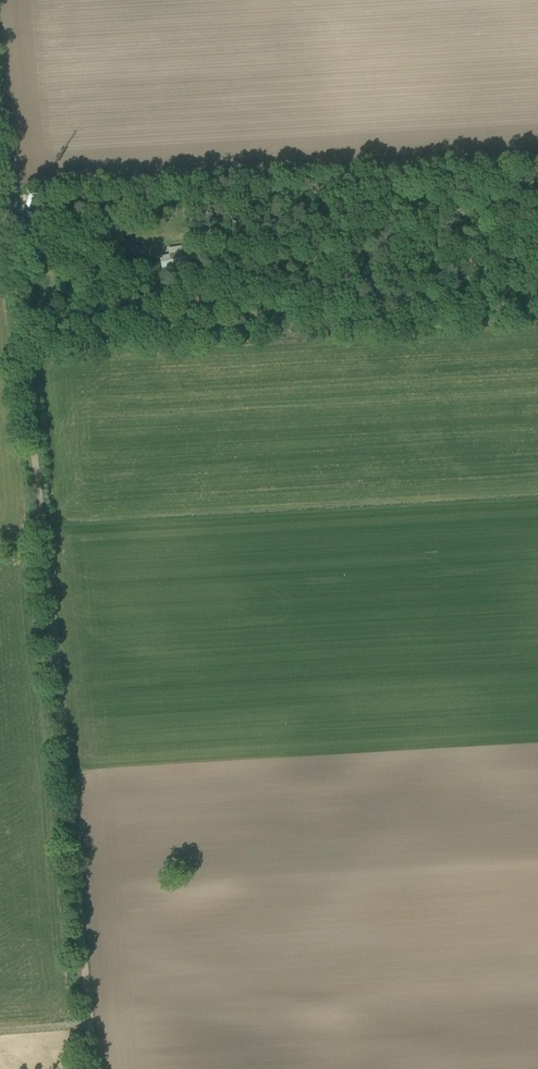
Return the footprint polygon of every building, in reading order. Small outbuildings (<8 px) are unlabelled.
[(172,271),(188,268),(185,251),(169,254),(172,271)]
